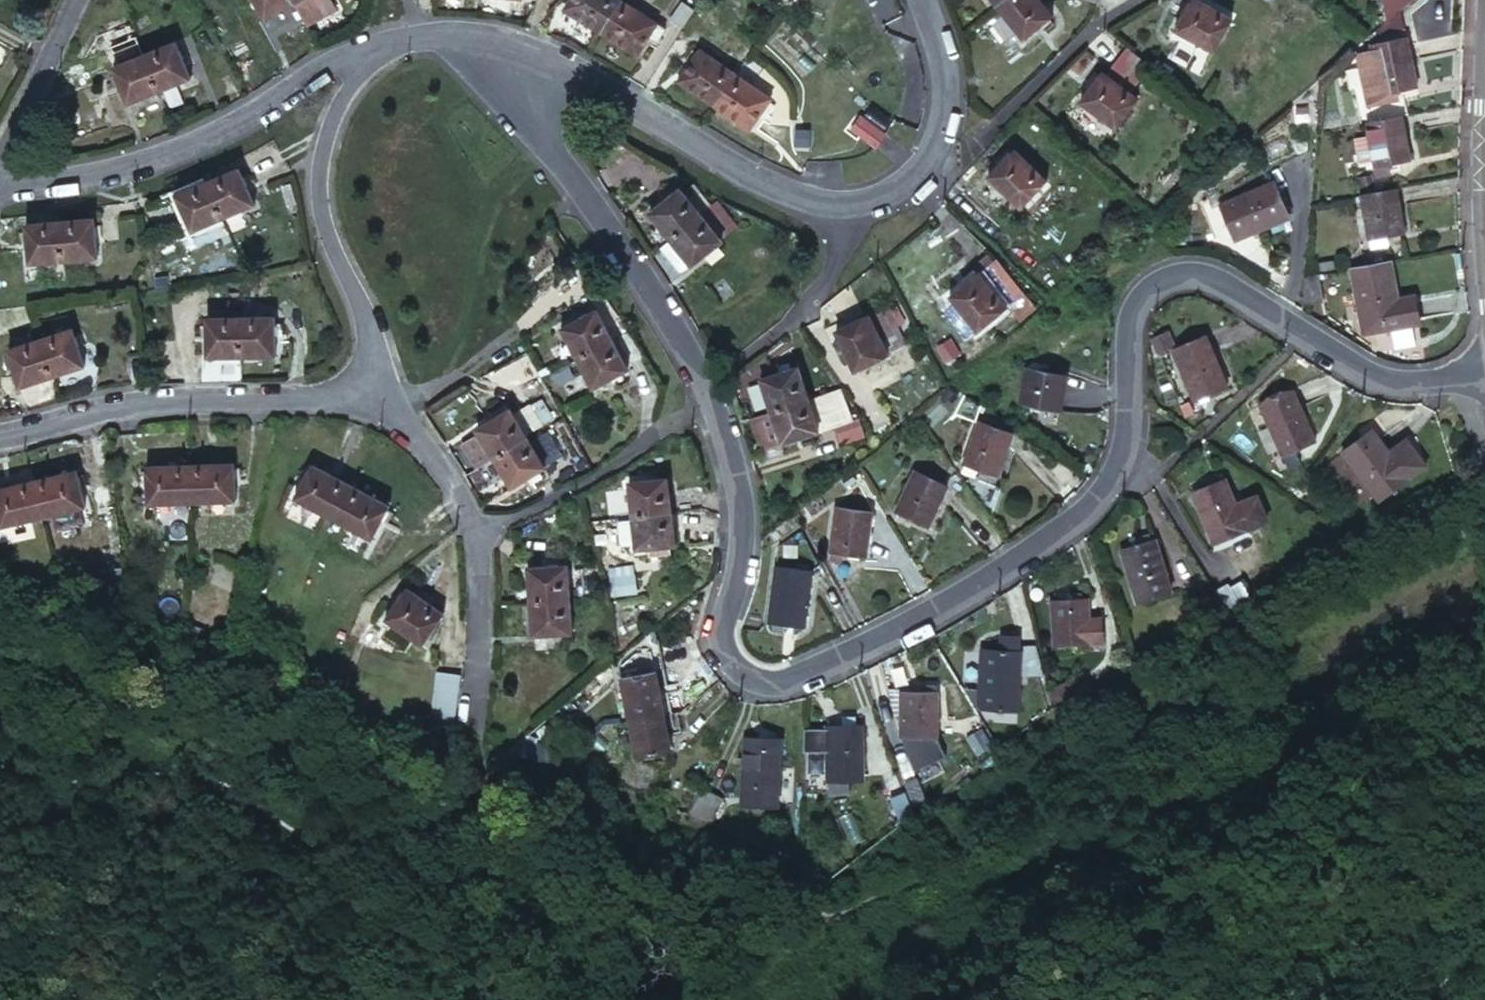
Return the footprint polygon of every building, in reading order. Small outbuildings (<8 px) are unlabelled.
[(293,3),(291,0),(251,0),(263,22),(293,3)] [(328,0),(298,0),(293,3),(304,25),(333,8),(328,0)] [(599,33),(619,1),(617,0),(568,0),(562,11),(599,33)] [(762,1),(771,9),(780,0),(763,0),(762,1)] [(996,7),(999,11),(1022,39),(1051,16),(1038,0),(1004,0),(996,7)] [(1194,0),(1191,0),(1175,33),(1215,52),(1231,20),(1194,0)] [(1385,0),(1381,0),(1371,2),(1375,30),(1378,28),(1381,25),(1389,19),(1385,0)] [(1389,19),(1401,9),(1412,0),(1385,0),(1389,19)] [(649,35),(656,23),(619,1),(599,33),(637,55),(649,35)] [(680,32),(693,12),(681,4),(668,25),(680,32)] [(1401,9),(1389,19),(1381,25),(1378,28),(1381,39),(1405,35),(1401,9)] [(665,28),(656,23),(649,35),(658,40),(665,28)] [(177,43),(144,56),(154,81),(158,92),(190,79),(177,43)] [(1406,46),(1355,55),(1364,106),(1393,101),(1392,93),(1414,90),(1406,46)] [(740,66),(749,54),(739,47),(728,62),(738,69),(740,66)] [(1124,50),(1104,76),(1132,98),(1152,71),(1124,50)] [(678,82),(713,105),(734,75),(699,52),(678,82)] [(144,56),(114,68),(129,104),(158,92),(154,81),(144,56)] [(738,69),(736,71),(734,75),(751,87),(758,78),(740,66),(738,69)] [(1134,100),(1132,98),(1104,76),(1101,74),(1078,103),(1113,129),(1134,100)] [(713,105),(749,130),(770,100),(751,87),(734,75),(713,105)] [(1309,102),(1293,101),(1291,130),(1307,131),(1309,102)] [(1408,158),(1400,116),(1364,123),(1366,140),(1371,165),(1384,163),(1408,158)] [(862,118),(853,132),(878,148),(887,135),(862,118)] [(1359,168),(1371,165),(1366,140),(1354,142),(1359,168)] [(1046,181),(1013,151),(988,178),(1021,208),(1046,181)] [(1385,169),(1384,163),(1371,165),(1373,171),(1385,169)] [(224,215),(252,202),(238,168),(209,181),(224,215)] [(191,230),(224,215),(209,181),(175,196),(191,230)] [(1287,217),(1273,184),(1218,207),(1232,240),(1287,217)] [(699,215),(707,208),(692,189),(689,187),(681,193),(699,215)] [(668,239),(699,215),(681,193),(678,188),(648,213),(668,239)] [(1401,234),(1394,189),(1369,193),(1358,196),(1365,240),(1379,238),(1401,234)] [(713,204),(707,208),(699,215),(701,217),(715,207),(713,204)] [(701,217),(718,238),(731,227),(715,207),(701,217)] [(64,257),(95,253),(89,215),(58,220),(64,257)] [(668,239),(671,242),(701,217),(699,215),(668,239)] [(671,242),(689,264),(719,241),(718,238),(701,217),(671,242)] [(30,262),(64,257),(58,220),(25,224),(30,262)] [(1379,238),(1365,240),(1367,246),(1379,244),(1379,238)] [(1394,298),(1387,260),(1348,267),(1355,305),(1394,298)] [(1328,297),(1324,271),(1301,275),(1301,279),(1306,301),(1328,297)] [(1009,307),(980,273),(951,297),(979,331),(1009,307)] [(1412,295),(1394,298),(1355,305),(1360,332),(1416,324),(1412,295)] [(591,351),(612,340),(601,319),(596,311),(564,328),(579,357),(591,351)] [(601,319),(612,340),(626,332),(615,311),(601,319)] [(885,312),(870,318),(889,358),(904,351),(885,312)] [(854,374),(889,358),(870,318),(835,334),(854,374)] [(208,359),(246,358),(245,322),(207,321),(208,359)] [(246,358),(273,359),(273,321),(245,322),(246,358)] [(646,356),(629,331),(626,332),(612,340),(625,367),(646,356)] [(1173,347),(1168,335),(1151,343),(1156,355),(1173,347)] [(56,379),(81,372),(71,336),(44,344),(56,379)] [(1225,387),(1203,337),(1171,352),(1193,402),(1225,387)] [(626,369),(625,367),(612,340),(591,351),(579,357),(594,386),(626,369)] [(19,389),(56,379),(44,344),(9,353),(19,389)] [(823,395),(835,391),(816,364),(796,371),(806,401),(823,395)] [(1064,376),(1027,368),(1020,403),(1057,410),(1064,376)] [(806,401),(796,371),(795,369),(760,382),(770,412),(784,408),(806,401)] [(1312,441),(1291,391),(1261,403),(1283,455),(1312,441)] [(823,395),(806,401),(816,430),(833,425),(823,395)] [(973,425),(983,408),(973,401),(964,395),(954,412),(973,425)] [(816,430),(806,401),(784,408),(770,412),(781,443),(816,431),(816,430)] [(525,439),(514,420),(508,411),(476,430),(493,459),(508,449),(525,439)] [(527,411),(514,420),(525,439),(539,430),(527,411)] [(1013,433),(981,420),(963,464),(995,476),(1013,433)] [(1389,453),(1370,429),(1341,451),(1380,498),(1407,476),(1389,453)] [(543,432),(540,433),(527,441),(544,470),(559,460),(543,432)] [(527,441),(525,439),(508,449),(493,459),(511,489),(544,470),(527,441)] [(1406,440),(1389,453),(1407,476),(1424,463),(1406,440)] [(232,465),(190,466),(191,491),(192,504),(234,503),(232,465)] [(190,466),(146,468),(147,506),(192,504),(191,491),(190,466)] [(295,501),(332,521),(350,486),(314,467),(295,501)] [(75,472),(32,482),(38,507),(40,518),(82,508),(75,472)] [(944,487),(912,474),(894,514),(926,528),(944,487)] [(672,512),(668,479),(631,483),(635,516),(655,514),(672,512)] [(1214,545),(1246,530),(1235,505),(1224,479),(1191,493),(1214,545)] [(0,489),(0,527),(40,518),(38,507),(32,482),(0,489)] [(332,521),(371,542),(389,507),(350,486),(332,521)] [(1254,497),(1235,505),(1246,530),(1264,521),(1254,497)] [(867,511),(834,508),(829,554),(864,557),(867,511)] [(676,543),(672,512),(655,514),(635,516),(639,548),(676,543)] [(1170,594),(1155,540),(1120,550),(1134,604),(1170,594)] [(809,567),(775,563),(768,619),(803,623),(809,567)] [(565,573),(565,567),(527,569),(529,600),(537,600),(567,598),(565,573)] [(567,598),(582,597),(579,573),(565,573),(567,598)] [(1218,601),(1227,617),(1241,609),(1228,586),(1214,593),(1218,601)] [(443,614),(407,591),(385,623),(422,646),(443,614)] [(569,634),(567,598),(537,600),(529,600),(531,637),(569,634)] [(1090,620),(1087,599),(1050,601),(1055,644),(1091,641),(1090,620)] [(1102,619),(1090,620),(1091,641),(1103,640),(1102,619)] [(613,660),(626,720),(663,712),(658,690),(661,688),(649,631),(627,648),(613,660)] [(1019,652),(980,650),(976,689),(1016,692),(1019,652)] [(461,698),(463,680),(437,677),(431,716),(458,721),(461,698)] [(918,690),(900,689),(900,735),(906,736),(920,735),(931,735),(931,690),(918,690)] [(1036,720),(1046,712),(1032,691),(1016,701),(1031,724),(1036,720)] [(626,720),(634,756),(671,749),(663,712),(626,720)] [(858,782),(854,724),(825,725),(829,783),(843,782),(858,782)] [(920,745),(920,735),(906,736),(906,746),(920,745)] [(774,787),(778,741),(744,737),(739,782),(774,787)] [(843,792),(843,782),(829,783),(829,793),(843,792)] [(901,798),(895,788),(883,795),(897,821),(910,815),(901,798)] [(702,821),(708,823),(717,800),(698,793),(689,815),(702,821)]
